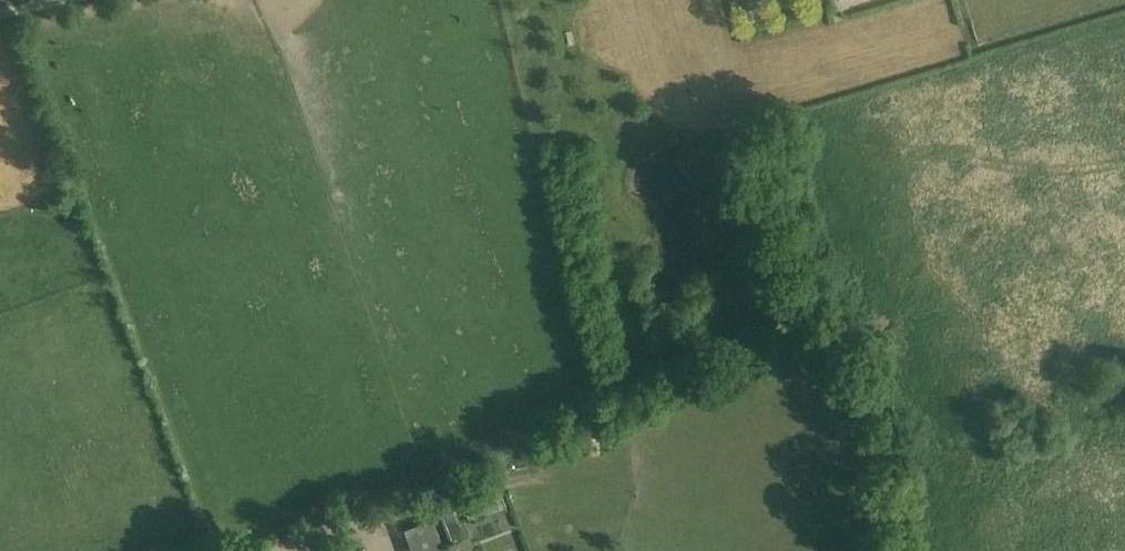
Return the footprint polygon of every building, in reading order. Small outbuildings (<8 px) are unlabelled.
[(502,493),(464,507),(469,520),(507,507),(502,493)] [(433,519),(405,530),(413,550),(435,550),(444,548),(433,519)]
